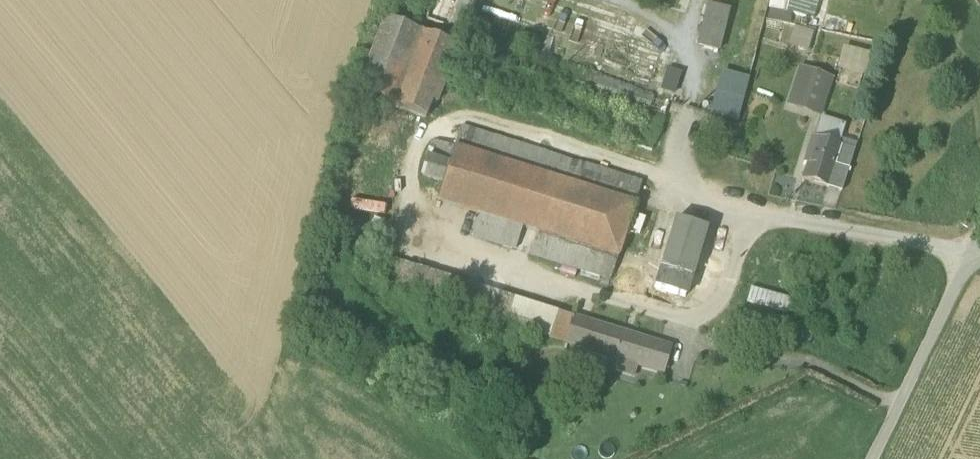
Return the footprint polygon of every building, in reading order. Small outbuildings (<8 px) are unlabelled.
[(448,29),(457,3),(449,0),(433,0),(425,21),(448,29)] [(457,3),(448,29),(461,34),(474,0),(449,0),(457,3)] [(766,9),(785,12),(789,0),(768,0),(766,9)] [(785,12),(813,20),(819,0),(789,0),(785,12)] [(698,43),(722,48),(730,9),(707,4),(698,43)] [(457,48),(414,31),(408,29),(384,20),(356,93),(426,120),(432,103),(436,105),(457,48)] [(811,49),(813,29),(793,27),(790,47),(811,49)] [(845,48),(842,69),(868,72),(871,52),(845,48)] [(798,107),(812,112),(824,80),(810,75),(798,107)] [(460,128),(454,149),(634,206),(641,185),(460,128)] [(803,181),(825,188),(833,164),(848,169),(854,151),(839,146),(815,138),(808,156),(811,157),(803,181)] [(454,149),(448,166),(443,184),(437,202),(477,214),(522,229),(537,233),(618,259),(634,206),(454,149)] [(422,177),(443,184),(448,166),(427,159),(422,177)] [(825,188),(841,193),(848,169),(833,164),(825,188)] [(516,250),(522,229),(477,214),(470,235),(516,250)] [(675,220),(661,267),(657,279),(654,289),(684,298),(705,230),(675,220)] [(610,280),(618,259),(537,233),(530,254),(610,280)] [(381,285),(565,343),(572,318),(389,259),(381,285)] [(641,285),(654,289),(657,279),(661,267),(648,263),(641,285)] [(580,348),(588,322),(572,318),(565,343),(580,348)] [(636,366),(649,370),(657,344),(588,322),(580,348),(610,358),(636,366)] [(649,370),(662,374),(670,348),(657,344),(649,370)] [(607,368),(633,376),(636,366),(610,358),(607,368)]
